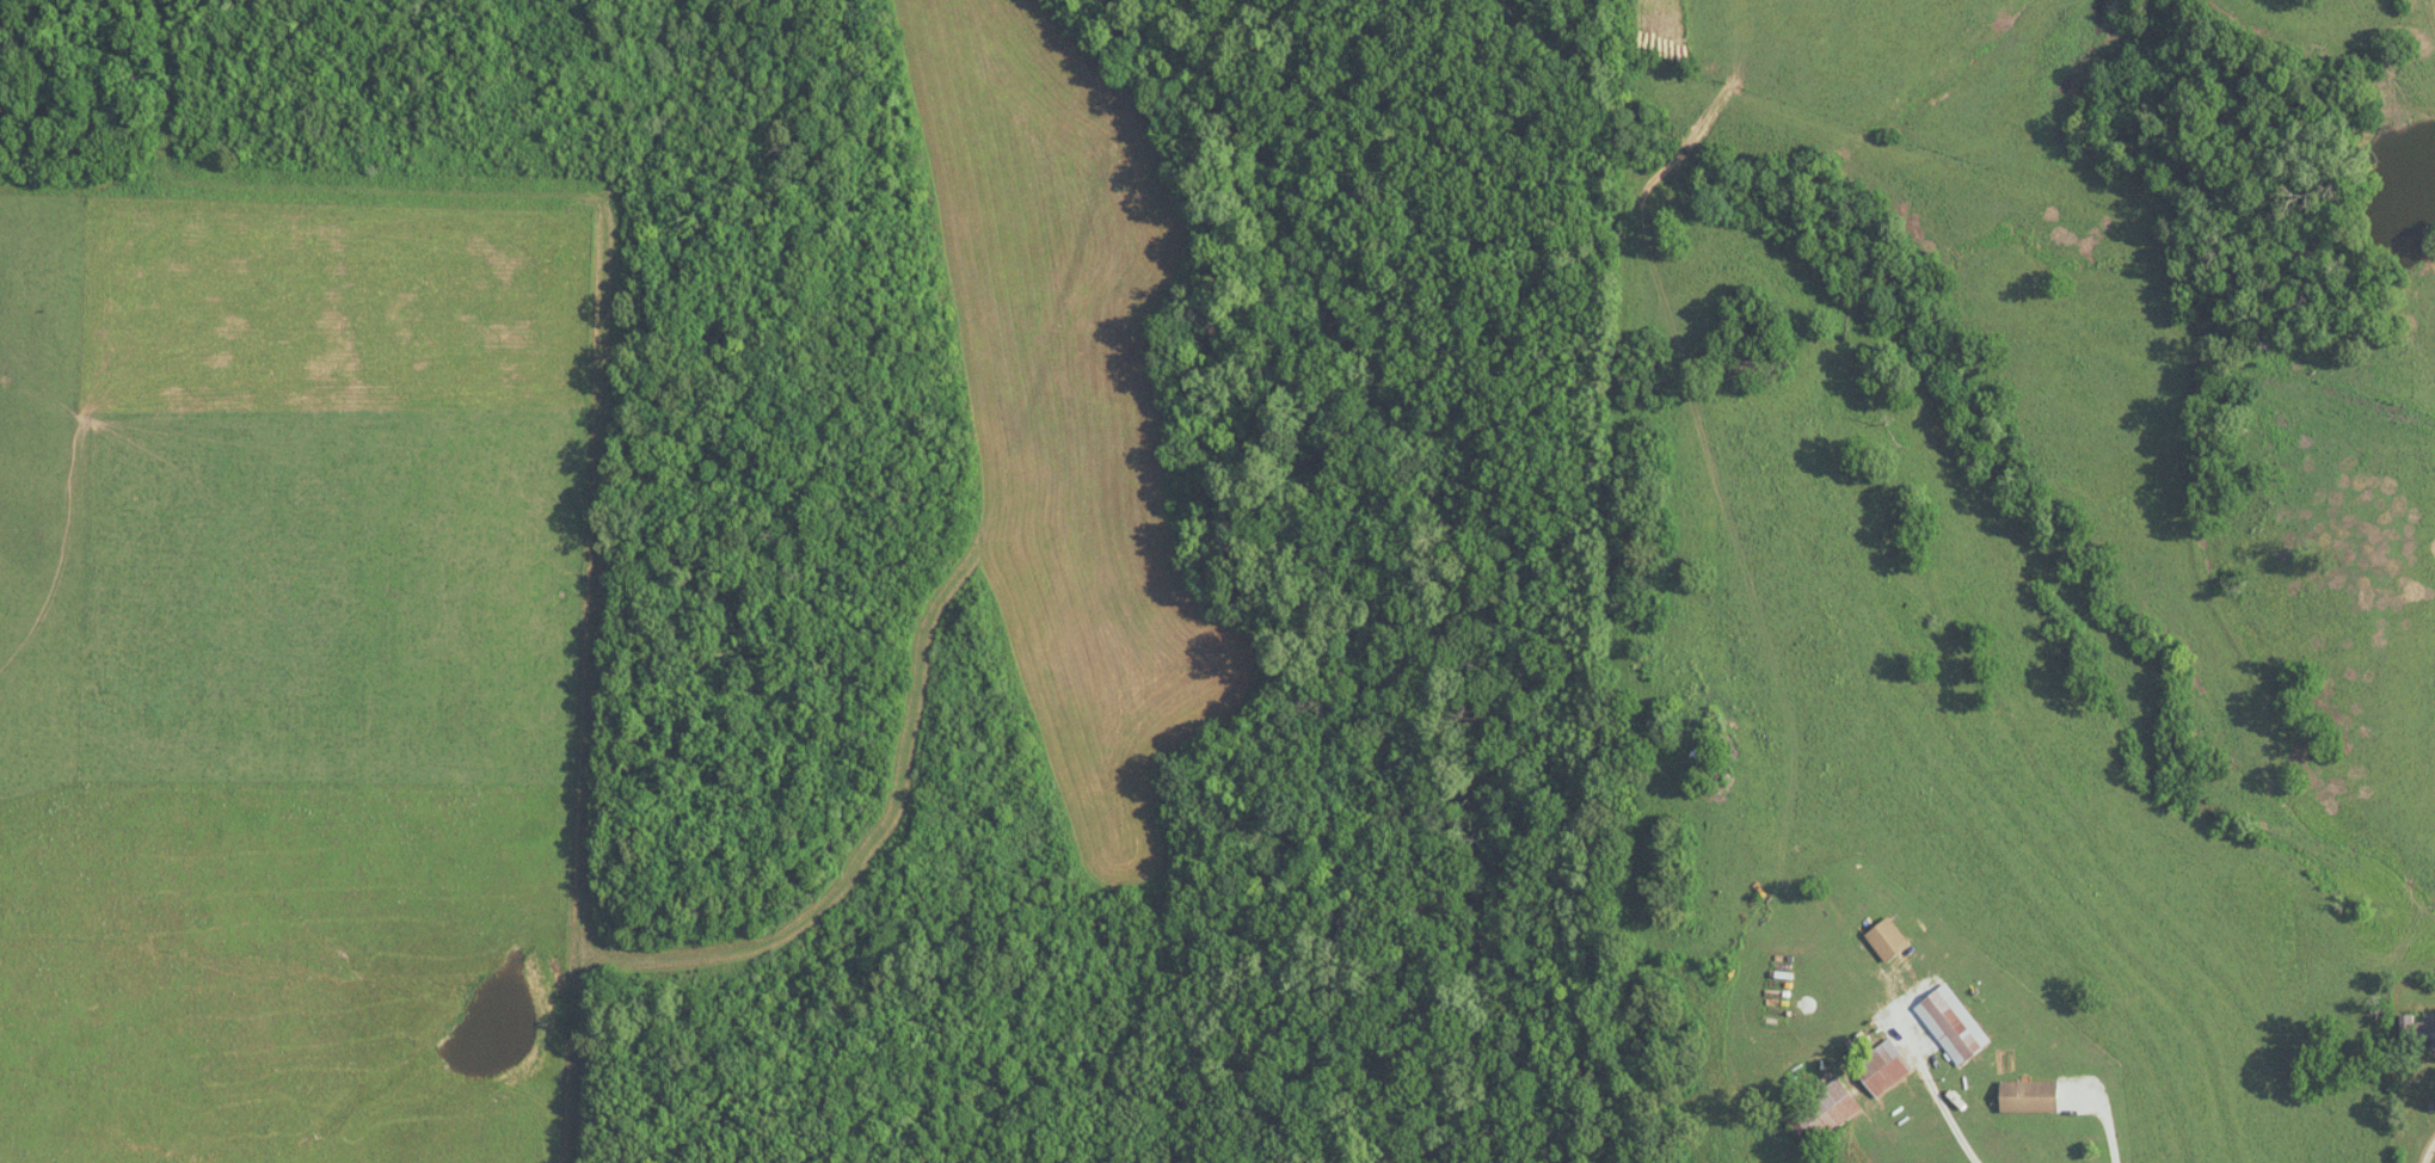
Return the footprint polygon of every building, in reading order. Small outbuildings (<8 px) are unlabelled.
[(1909,944),(1888,916),(1864,933),(1885,962),(1909,944)] [(1940,974),(1907,998),(1957,1067),(1990,1043),(1940,974)] [(2413,1020),(2413,1014),(2398,1014),(2399,1050),(2434,1050),(2434,1020),(2413,1020)] [(1910,1075),(1892,1041),(1853,1063),(1871,1096),(1910,1075)] [(1861,1110),(1838,1078),(1783,1116),(1795,1133),(1802,1129),(1812,1144),(1861,1110)] [(2055,1112),(2055,1081),(1998,1081),(1998,1112),(2055,1112)]
